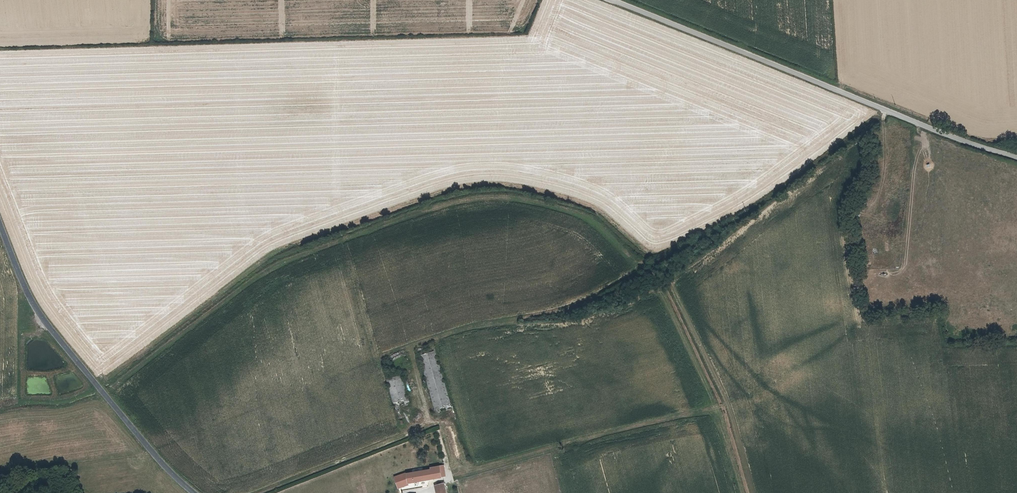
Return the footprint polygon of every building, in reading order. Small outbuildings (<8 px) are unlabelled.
[(442,411),(450,409),(435,350),(419,354),(433,410),(441,407),(442,411)] [(411,417),(401,378),(387,381),(397,421),(411,417)] [(394,484),(402,481),(404,481),(404,484),(437,478),(436,468),(428,469),(428,471),(400,476),(391,479),(392,483),(394,484)] [(404,486),(402,481),(394,484),(392,483),(391,479),(390,479),(394,490),(404,486)]
